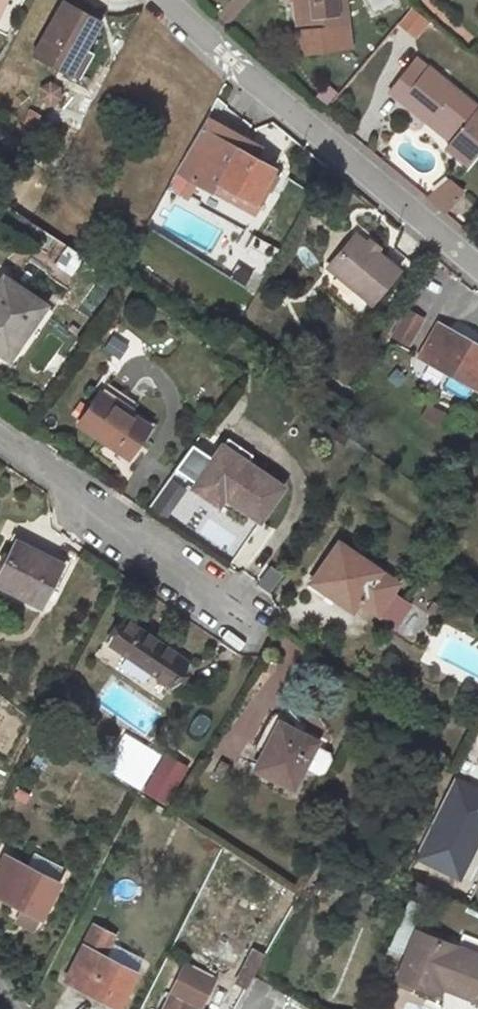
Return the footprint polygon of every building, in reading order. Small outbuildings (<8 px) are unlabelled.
[(67,0),(63,0),(33,52),(71,75),(102,21),(67,0)] [(305,26),(298,27),(294,27),(296,51),(351,45),(347,0),(302,0),(305,26)] [(298,27),(305,26),(302,0),(295,0),(298,27)] [(399,22),(415,35),(428,20),(413,7),(399,22)] [(425,123),(432,115),(457,135),(477,110),(477,109),(427,67),(420,77),(407,65),(386,91),(425,123)] [(39,103),(60,105),(63,83),(41,81),(39,103)] [(457,135),(450,144),(446,148),(466,166),(477,151),(477,110),(457,135)] [(450,144),(457,135),(432,115),(425,123),(450,144)] [(267,174),(194,133),(170,177),(214,202),(222,188),(250,204),(267,174)] [(431,198),(446,211),(463,190),(452,180),(431,198)] [(250,204),(222,188),(214,202),(242,218),(250,204)] [(270,257),(274,245),(251,238),(248,250),(270,257)] [(73,276),(86,256),(66,243),(53,263),(73,276)] [(403,281),(358,245),(333,276),(335,277),(336,283),(342,288),(348,288),(359,297),(356,300),(376,315),(403,281)] [(0,277),(0,356),(4,359),(38,300),(0,277)] [(359,297),(348,288),(342,288),(356,300),(359,297)] [(392,333),(414,342),(425,316),(404,306),(392,333)] [(437,331),(421,366),(477,393),(477,350),(437,331)] [(110,333),(103,349),(121,357),(128,342),(110,333)] [(146,429),(95,395),(76,425),(126,458),(146,429)] [(438,427),(445,412),(427,403),(420,418),(438,427)] [(285,484),(226,448),(199,491),(224,506),(229,498),(264,520),(285,484)] [(408,583),(349,546),(321,591),(360,615),(367,604),(387,616),(408,583)] [(18,551),(0,590),(0,595),(46,616),(65,572),(18,551)] [(273,597),(288,577),(270,563),(255,583),(273,597)] [(193,678),(131,633),(114,657),(175,702),(193,678)] [(327,757),(291,739),(268,786),(304,804),(327,757)] [(30,764),(43,771),(52,755),(39,748),(30,764)] [(164,752),(141,791),(166,805),(189,766),(164,752)] [(460,883),(477,846),(477,786),(454,775),(413,861),(460,883)] [(4,876),(0,883),(0,919),(34,939),(55,905),(4,876)] [(422,932),(402,977),(444,995),(438,1007),(443,1008),(456,1008),(459,1002),(475,1008),(477,1008),(477,941),(471,937),(465,950),(422,932)] [(251,989),(265,951),(250,946),(236,984),(251,989)] [(75,964),(52,1006),(58,1008),(118,1008),(122,1001),(88,982),(93,973),(75,964)] [(411,991),(396,983),(383,1008),(402,1008),(411,991)]
